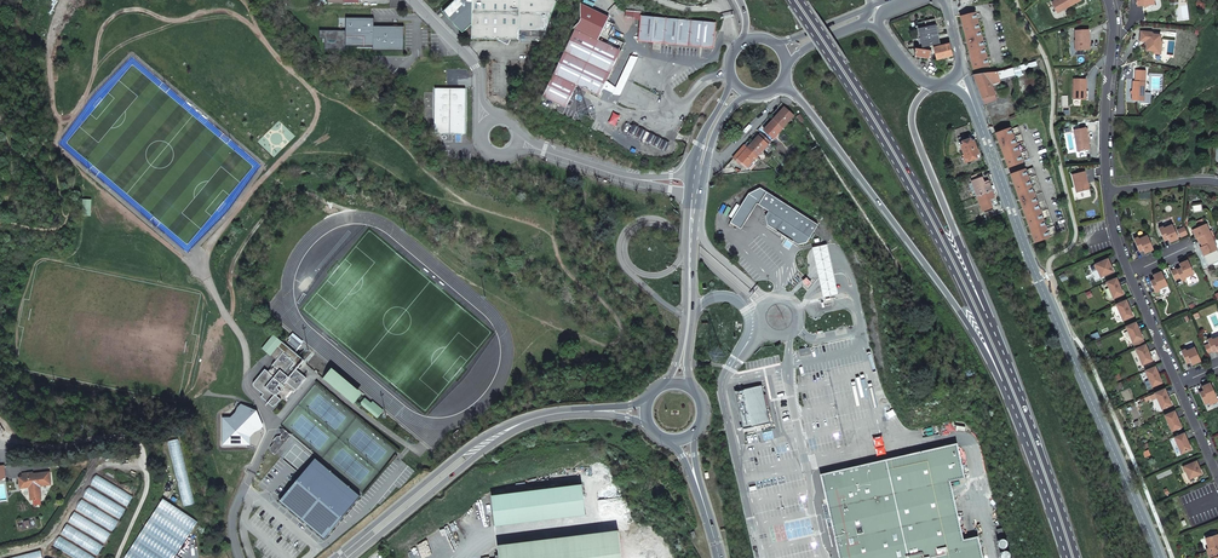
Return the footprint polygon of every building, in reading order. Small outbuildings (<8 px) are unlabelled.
[(471,38),(519,39),(519,28),(546,29),(558,0),(455,0),(444,11),(463,33),(471,25),(471,38)] [(1056,11),(1069,4),(1071,6),(1081,0),(1056,0),(1052,2),(1056,11)] [(581,6),(543,96),(567,108),(577,86),(599,96),(602,89),(606,81),(621,51),(597,41),(608,18),(581,6)] [(975,13),(960,16),(974,69),(988,66),(975,13)] [(642,15),(639,40),(701,46),(713,47),(715,22),(642,15)] [(327,36),(327,50),(345,50),(347,47),(371,47),(370,51),(403,51),(404,26),(376,26),(376,17),(347,16),(346,31),(321,31),(321,36),(327,36)] [(922,25),(918,26),(919,28),(936,25),(935,19),(922,22),(922,25)] [(936,25),(919,28),(923,48),(932,46),(940,44),(936,25)] [(1089,30),(1075,30),(1076,51),(1090,50),(1089,30)] [(1141,31),(1140,41),(1145,42),(1147,42),(1146,45),(1146,50),(1154,51),(1153,53),(1160,54),(1161,48),(1159,47),(1160,40),(1161,35),(1154,34),(1152,33),(1141,31)] [(937,60),(953,56),(950,43),(933,48),(937,60)] [(915,56),(929,59),(931,50),(919,49),(915,48),(915,56)] [(638,57),(630,56),(615,87),(606,81),(602,89),(612,94),(620,96),(638,57)] [(1000,80),(1016,75),(1012,66),(997,72),(1000,80)] [(1146,71),(1136,70),(1135,81),(1133,81),(1132,101),(1144,101),(1146,71)] [(979,88),(991,84),(992,84),(999,81),(1000,80),(997,72),(988,72),(974,75),(979,88)] [(1086,79),(1074,79),(1073,100),(1085,100),(1085,92),(1086,92),(1086,79)] [(995,94),(992,84),(991,84),(979,88),(983,99),(994,95),(995,94)] [(435,89),(434,133),(439,133),(443,134),(445,139),(448,134),(465,134),(466,89),(435,89)] [(994,95),(983,99),(984,104),(996,100),(994,95)] [(789,119),(790,120),(794,116),(786,108),(781,114),(779,113),(774,119),(782,126),(789,119)] [(774,139),(784,127),(782,126),(774,119),(769,124),(771,125),(766,131),(774,139)] [(784,127),(790,120),(789,119),(782,126),(784,127)] [(629,133),(643,139),(646,132),(633,125),(629,133)] [(1010,128),(996,133),(1008,167),(1023,162),(1022,161),(1030,159),(1027,150),(1019,153),(1019,152),(1026,149),(1021,134),(1013,136),(1013,135),(1020,132),(1018,126),(1011,129),(1010,128)] [(1086,128),(1074,130),(1078,152),(1090,149),(1086,128)] [(659,148),(659,146),(662,140),(659,138),(649,133),(646,141),(659,148)] [(754,141),(748,147),(758,156),(764,149),(763,147),(767,143),(768,144),(769,143),(771,141),(761,133),(759,135),(760,137),(755,143),(754,141)] [(976,147),(974,141),(972,141),(971,138),(962,141),(963,145),(961,145),(964,152),(976,147)] [(758,156),(748,147),(745,144),(729,163),(738,173),(751,171),(749,169),(754,164),(753,162),(758,156)] [(978,158),(977,155),(979,154),(976,147),(964,152),(965,157),(964,157),(966,162),(978,158)] [(1025,169),(1011,174),(1035,242),(1049,237),(1056,234),(1054,226),(1046,228),(1045,227),(1053,224),(1048,210),(1041,213),(1040,212),(1048,209),(1042,192),(1034,195),(1034,193),(1041,191),(1036,175),(1028,178),(1028,177),(1035,174),(1033,167),(1025,170),(1025,169)] [(1085,171),(1072,174),(1077,193),(1089,190),(1085,171)] [(977,195),(977,196),(992,191),(988,181),(983,182),(980,173),(973,176),(974,180),(972,181),(972,183),(977,195)] [(768,225),(799,245),(807,243),(819,225),(760,187),(749,193),(729,225),(732,227),(734,224),(741,229),(757,204),(769,211),(766,216),(768,225)] [(992,191),(977,196),(983,211),(993,207),(990,199),(994,197),(992,191)] [(1205,224),(1192,230),(1196,238),(1198,238),(1200,242),(1211,237),(1205,224)] [(1164,240),(1168,238),(1169,242),(1178,238),(1172,225),(1164,229),(1163,227),(1158,229),(1164,240)] [(1178,230),(1181,236),(1186,234),(1184,228),(1178,230)] [(1144,253),(1153,249),(1147,236),(1139,239),(1138,238),(1134,239),(1138,251),(1143,249),(1144,253)] [(1217,250),(1211,237),(1200,242),(1202,246),(1200,247),(1204,256),(1217,250)] [(827,244),(813,248),(824,297),(838,294),(827,244)] [(1108,259),(1094,265),(1097,270),(1098,270),(1101,277),(1113,271),(1108,259)] [(1181,268),(1177,270),(1180,278),(1181,281),(1186,279),(1185,278),(1194,274),(1188,260),(1179,264),(1181,268)] [(1177,270),(1171,273),(1175,280),(1180,278),(1177,270)] [(1155,280),(1151,282),(1155,293),(1160,291),(1159,289),(1167,285),(1161,272),(1153,276),(1155,280)] [(1116,278),(1107,282),(1113,298),(1123,294),(1116,278)] [(1133,316),(1126,301),(1116,305),(1123,320),(1133,316)] [(1142,338),(1136,323),(1126,327),(1133,343),(1142,338)] [(303,341),(293,333),(291,335),(301,343),(303,341)] [(294,362),(293,361),(298,355),(281,342),(273,335),(262,348),(270,355),(276,360),(273,364),(274,366),(269,372),(265,369),(254,382),(253,383),(253,384),(253,385),(253,386),(254,387),(263,394),(261,396),(273,406),(275,404),(276,404),(280,399),(274,394),(275,394),(276,395),(280,391),(281,391),(282,391),(283,390),(283,389),(283,388),(283,387),(284,386),(283,385),(286,381),(296,390),(305,378),(295,369),(292,366),(294,364),(294,363),(294,362)] [(297,349),(301,343),(291,335),(288,338),(290,339),(287,341),(297,349)] [(1212,351),(1216,349),(1217,353),(1217,337),(1212,340),(1211,338),(1207,340),(1212,351)] [(1145,345),(1136,349),(1143,365),(1152,360),(1145,345)] [(1181,351),(1186,362),(1190,361),(1192,365),(1200,361),(1195,348),(1186,351),(1185,349),(1181,351)] [(295,369),(303,360),(298,355),(293,361),(294,362),(294,363),(294,364),(292,366),(295,369)] [(1155,367),(1145,371),(1152,387),(1162,383),(1155,367)] [(331,368),(323,378),(354,403),(361,394),(331,368)] [(1203,391),(1199,393),(1204,404),(1209,402),(1208,400),(1216,397),(1210,383),(1202,387),(1203,391)] [(734,387),(743,429),(744,435),(772,429),(770,423),(762,385),(744,389),(743,385),(734,387)] [(1162,409),(1172,405),(1165,389),(1155,393),(1162,409)] [(1216,397),(1208,400),(1209,402),(1210,405),(1217,401),(1216,397)] [(363,398),(358,404),(376,419),(381,413),(363,398)] [(262,426),(256,414),(251,412),(240,403),(236,412),(232,417),(223,417),(223,443),(248,443),(249,436),(254,431),(259,428),(262,426)] [(1181,427),(1174,411),(1165,415),(1172,431),(1181,427)] [(952,425),(957,426),(956,430),(965,431),(966,424),(953,421),(952,425)] [(951,422),(940,424),(942,432),(953,430),(951,422)] [(278,438),(284,443),(290,435),(283,429),(279,429),(279,436),(276,436),(273,440),(273,444),(278,438)] [(452,434),(456,438),(461,434),(458,430),(452,434)] [(1181,453),(1191,449),(1184,433),(1174,438),(1181,453)] [(270,447),(276,452),(284,443),(278,438),(273,444),(270,447)] [(179,439),(168,442),(184,506),(195,503),(179,439)] [(980,543),(958,548),(953,527),(951,527),(948,516),(944,517),(937,484),(950,481),(965,478),(964,475),(961,460),(957,443),(820,474),(827,503),(832,526),(839,557),(983,557),(980,543)] [(360,495),(314,457),(278,501),(324,538),(360,495)] [(969,474),(965,458),(961,460),(964,475),(969,474)] [(1196,461),(1183,467),(1185,472),(1186,472),(1189,479),(1202,474),(1196,461)] [(39,485),(50,484),(49,472),(32,474),(32,472),(22,474),(23,477),(19,477),(20,487),(29,486),(30,488),(29,490),(30,499),(40,498),(39,485)] [(76,557),(96,557),(132,496),(97,475),(55,546),(76,557)] [(978,536),(963,539),(950,481),(937,484),(944,517),(948,516),(951,527),(953,527),(958,548),(980,543),(978,536)] [(492,494),(495,525),(586,513),(582,483),(492,494)] [(162,498),(124,557),(173,557),(197,521),(162,498)] [(828,527),(832,526),(827,503),(823,504),(828,527)] [(1001,527),(995,528),(997,537),(1003,535),(1001,527)] [(500,557),(622,557),(618,529),(498,544),(500,557)] [(1217,551),(1217,536),(1217,534),(1205,538),(1209,548),(1207,549),(1208,554),(1217,551)]
